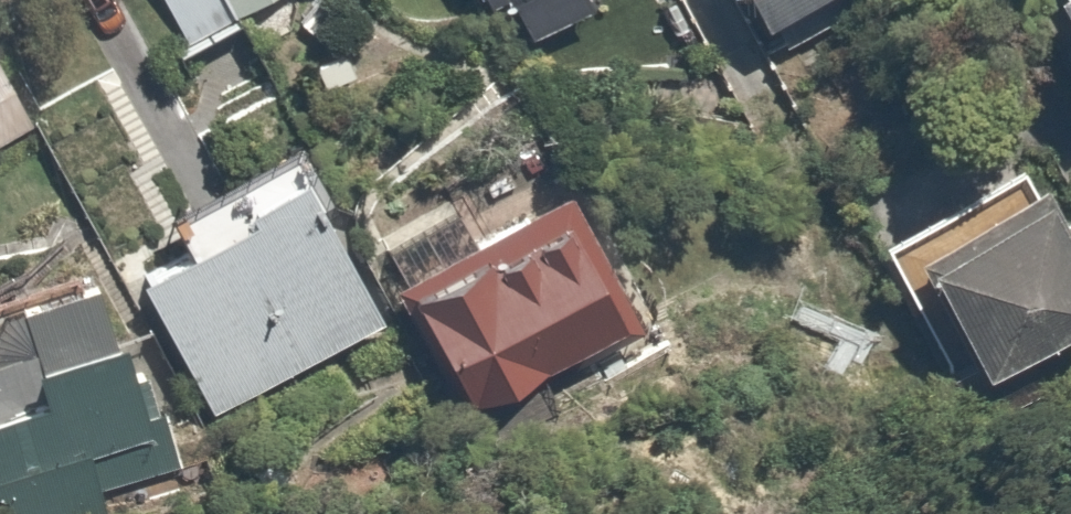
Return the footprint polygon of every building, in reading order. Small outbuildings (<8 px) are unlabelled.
[(477,10),(496,0),(472,0),(477,10)] [(527,39),(593,5),(591,0),(507,0),(527,39)] [(761,24),(806,0),(748,0),(761,24)] [(1070,25),(1070,0),(1059,0),(1070,25)] [(0,51),(0,141),(39,117),(0,51)] [(840,206),(879,283),(913,266),(974,387),(1070,338),(1070,238),(1012,120),(840,206)] [(378,322),(284,143),(163,206),(187,254),(137,280),(206,412),(378,322)] [(578,179),(384,283),(453,413),(648,310),(578,179)] [(120,317),(102,322),(90,286),(18,308),(27,336),(0,344),(0,501),(4,513),(111,513),(92,452),(156,432),(120,317)]
